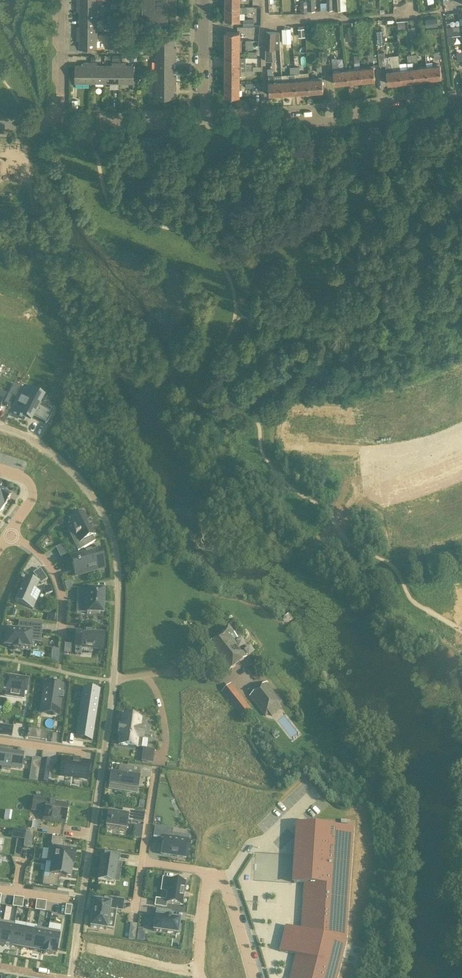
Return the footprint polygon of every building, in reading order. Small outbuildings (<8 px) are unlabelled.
[(142,21),(168,21),(168,16),(176,16),(176,0),(142,0),(142,21)] [(341,0),(334,0),(335,11),(342,10),(341,0)] [(80,18),(97,18),(97,4),(77,4),(77,11),(80,11),(80,18)] [(240,7),(224,7),(225,20),(240,20),(240,12),(246,12),(246,11),(246,7),(240,7)] [(424,19),(425,27),(437,25),(436,17),(424,19)] [(77,32),(97,32),(97,18),(80,18),(80,25),(77,25),(77,32)] [(417,44),(415,26),(408,27),(411,45),(417,44)] [(291,42),(290,28),(282,28),(283,42),(291,42)] [(225,44),(225,45),(240,45),(240,31),(225,31),(225,44)] [(280,49),(279,32),(266,31),(266,48),(280,49)] [(97,32),(77,32),(77,39),(79,39),(79,47),(81,47),(87,47),(97,47),(97,32)] [(97,33),(98,42),(107,42),(106,32),(97,33)] [(174,39),(156,39),(156,54),(176,54),(176,47),(174,47),(174,39)] [(240,45),(225,45),(225,57),(225,58),(240,58),(240,45)] [(327,65),(326,55),(325,55),(325,50),(318,51),(319,61),(326,60),(327,65)] [(174,61),(176,61),(176,54),(156,54),(156,68),(174,68),(174,61)] [(246,58),(240,58),(225,58),(225,70),(239,71),(242,71),(245,71),(246,64),(246,58)] [(75,82),(90,82),(90,62),(83,62),(83,65),(75,65),(75,82)] [(90,62),(90,82),(104,82),(104,65),(97,65),(97,62),(90,62)] [(104,65),(104,82),(119,82),(119,63),(112,63),(112,65),(104,65)] [(126,65),(126,63),(119,63),(119,82),(134,82),(134,65),(126,65)] [(390,64),(385,64),(386,70),(388,83),(402,82),(401,68),(392,69),(391,64),(390,64)] [(440,64),(427,65),(429,79),(441,77),(440,64)] [(427,65),(414,67),(415,80),(429,79),(427,65)] [(375,79),(374,66),(361,67),(362,80),(375,79)] [(361,67),(347,69),(348,82),(359,81),(362,80),(361,67)] [(408,67),(401,68),(402,82),(415,80),(414,67),(408,67)] [(176,76),(174,76),(174,68),(156,68),(156,82),(176,83),(176,76)] [(348,82),(347,69),(333,71),(335,84),(348,82)] [(245,75),(245,71),(242,71),(239,71),(225,70),(225,81),(225,83),(239,83),(239,75),(245,75)] [(288,80),(282,80),(283,93),(296,92),(296,79),(295,77),(295,74),(291,74),(288,74),(288,80)] [(274,75),(273,75),(268,75),(268,81),(269,92),(269,94),(283,93),(282,80),(274,81),(274,75)] [(323,77),(309,78),(310,91),(323,90),(323,77)] [(310,91),(309,78),(296,79),(296,92),(310,91)] [(176,90),(176,83),(156,82),(156,98),(174,98),(174,90),(176,90)] [(239,83),(225,83),(225,96),(239,96),(239,88),(245,88),(246,88),(246,87),(246,83),(242,83),(239,83)] [(447,386),(454,404),(456,403),(461,401),(461,392),(458,381),(447,386)] [(13,384),(8,395),(14,397),(19,387),(13,384)] [(447,386),(437,389),(444,407),(452,405),(454,404),(447,386)] [(13,414),(22,418),(23,415),(31,420),(33,416),(38,418),(37,420),(46,424),(52,413),(38,406),(39,403),(31,399),(35,392),(24,387),(19,398),(20,399),(16,406),(17,406),(13,414)] [(437,389),(428,393),(434,411),(436,410),(444,407),(437,389)] [(428,393),(418,396),(425,415),(432,412),(434,411),(428,393)] [(284,415),(282,434),(293,435),(294,415),(284,415)] [(294,415),(293,435),(303,436),(305,416),(294,415)] [(305,416),(303,436),(313,437),(315,417),(305,416)] [(315,417),(313,437),(323,437),(325,418),(315,417)] [(325,418),(323,437),(334,438),(335,419),(325,418)] [(335,419),(334,438),(344,439),(345,433),(345,429),(345,426),(346,420),(335,419)] [(4,507),(10,497),(0,491),(0,504),(4,507)] [(448,507),(454,526),(461,523),(461,517),(457,504),(455,504),(448,507)] [(79,550),(77,551),(77,552),(95,542),(92,536),(94,535),(90,526),(91,525),(90,525),(89,522),(90,522),(89,521),(88,522),(83,512),(69,519),(76,534),(74,535),(75,536),(73,537),(79,550)] [(85,554),(75,557),(79,573),(88,570),(88,573),(96,571),(95,568),(104,566),(99,546),(91,552),(90,551),(90,552),(86,553),(85,552),(85,554)] [(25,577),(24,580),(15,602),(28,608),(32,609),(36,602),(40,593),(35,591),(39,583),(41,584),(47,580),(39,569),(32,574),(36,578),(34,581),(29,579),(25,577)] [(52,593),(50,586),(43,588),(45,595),(52,593)] [(77,590),(77,603),(87,603),(87,614),(103,615),(104,590),(87,590),(87,591),(77,590)] [(5,644),(5,646),(14,647),(14,649),(21,650),(22,648),(30,648),(31,633),(41,634),(42,624),(19,622),(19,631),(7,630),(6,637),(4,636),(3,644),(5,644)] [(229,628),(208,645),(229,672),(247,657),(236,643),(239,641),(229,628)] [(81,648),(90,649),(100,649),(101,633),(92,633),(92,631),(91,631),(86,631),(86,630),(85,630),(85,632),(76,631),(75,647),(74,654),(80,655),(81,648)] [(12,678),(12,679),(6,678),(4,691),(6,691),(5,696),(23,699),(24,694),(26,694),(28,681),(21,680),(21,679),(12,678)] [(282,703),(267,683),(250,696),(265,716),(282,703)] [(42,699),(41,710),(59,713),(61,700),(62,700),(62,695),(63,696),(63,695),(61,695),(63,686),(55,685),(55,684),(52,684),(52,685),(46,684),(44,699),(42,699)] [(222,692),(242,718),(250,712),(229,686),(222,692)] [(80,715),(94,717),(98,691),(85,689),(80,715)] [(118,745),(136,747),(138,738),(142,739),(144,729),(139,728),(140,719),(123,716),(121,726),(119,725),(118,735),(120,735),(118,745)] [(76,738),(91,741),(93,726),(78,724),(76,738)] [(11,735),(12,727),(0,725),(0,733),(11,735)] [(47,732),(37,731),(36,739),(46,741),(47,732)] [(143,748),(142,755),(154,757),(154,750),(143,748)] [(23,754),(0,751),(0,766),(2,766),(1,769),(10,771),(10,768),(21,769),(23,754)] [(62,761),(60,773),(65,774),(65,776),(80,779),(80,776),(86,777),(87,765),(82,764),(83,761),(67,759),(67,762),(62,761)] [(110,772),(108,786),(137,791),(140,776),(135,776),(135,773),(137,774),(138,769),(119,766),(118,773),(110,772)] [(38,771),(30,770),(29,780),(37,781),(38,771)] [(47,783),(48,773),(40,772),(39,781),(47,783)] [(46,800),(34,798),(32,810),(45,812),(43,820),(64,823),(67,806),(54,804),(55,800),(47,799),(46,800)] [(126,830),(127,821),(132,822),(134,811),(122,809),(121,815),(108,813),(106,827),(126,830)] [(298,825),(296,855),(294,883),(306,884),(303,931),(286,927),(283,937),(280,952),(297,956),(292,977),(336,977),(345,942),(353,829),(298,825)] [(185,858),(187,845),(179,844),(179,839),(171,838),(172,829),(154,827),(153,837),(163,839),(160,854),(185,858)] [(25,841),(26,832),(18,831),(17,840),(25,841)] [(72,865),(71,866),(73,866),(75,853),(63,851),(64,840),(52,838),(51,845),(51,849),(49,849),(47,862),(51,863),(51,862),(72,865)] [(113,884),(116,862),(119,862),(120,855),(104,852),(103,859),(101,859),(97,881),(113,884)] [(51,862),(51,863),(49,879),(43,878),(42,886),(57,888),(59,877),(70,878),(71,866),(72,865),(51,862)] [(184,882),(169,880),(165,901),(156,900),(155,906),(165,907),(165,903),(181,906),(184,882)] [(106,930),(109,909),(121,911),(123,900),(104,898),(103,903),(94,901),(90,928),(106,930)] [(179,935),(180,926),(178,926),(179,921),(170,919),(170,918),(170,912),(156,910),(153,931),(179,935)] [(3,922),(0,937),(0,946),(10,948),(13,929),(14,929),(15,924),(3,922)] [(36,933),(32,951),(43,953),(44,953),(48,930),(36,928),(35,933),(36,933)] [(24,931),(14,929),(13,929),(10,948),(10,947),(21,949),(24,931)] [(44,953),(43,953),(43,954),(50,955),(50,954),(55,955),(59,932),(48,930),(44,953)] [(24,931),(21,949),(32,951),(36,933),(35,933),(24,931)]
